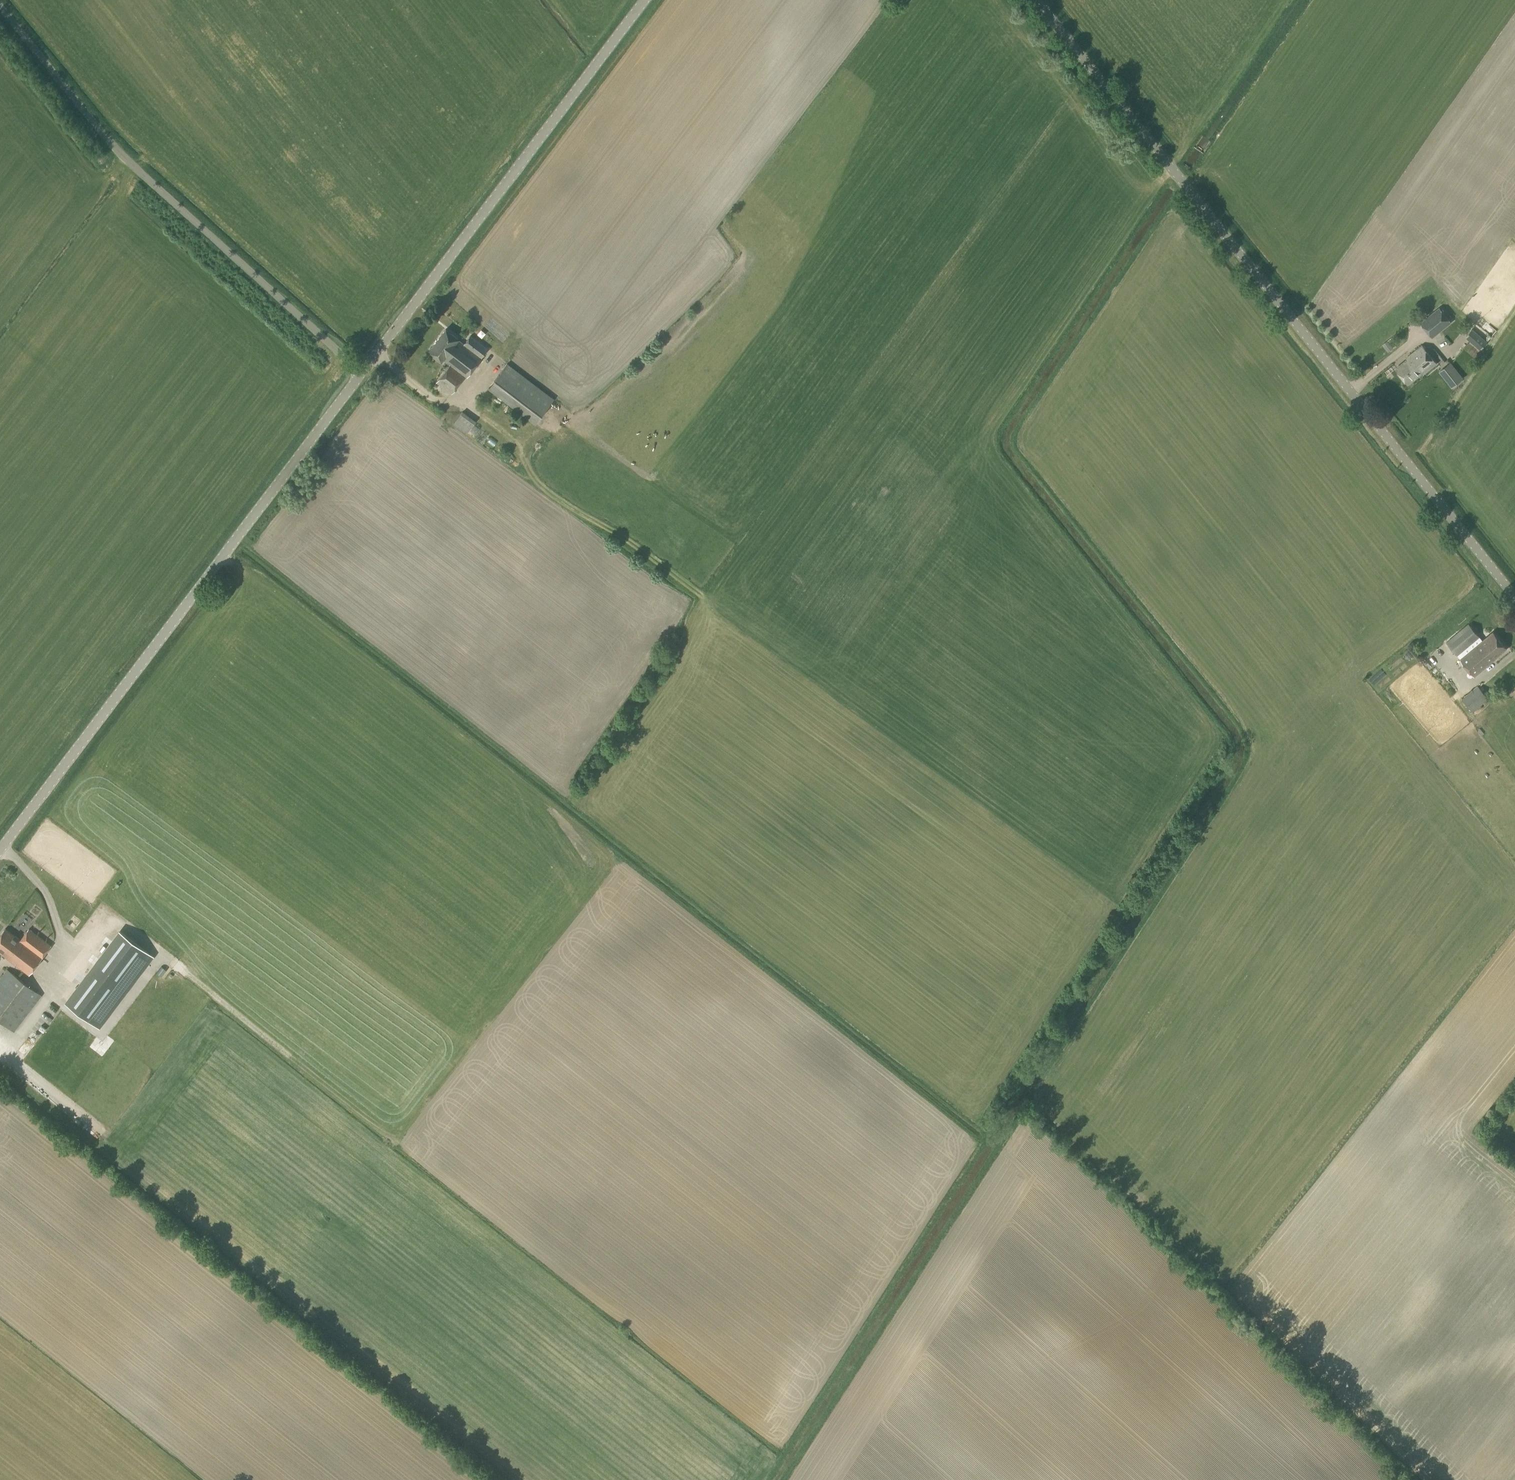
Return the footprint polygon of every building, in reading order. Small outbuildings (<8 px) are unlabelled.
[(1421,323),(1432,337),(1451,322),(1439,308),(1421,323)] [(441,362),(442,360),(449,365),(436,382),(452,394),(465,376),(467,378),(482,358),(481,358),(488,349),(471,336),(464,344),(458,340),(459,339),(445,329),(428,351),(441,362)] [(1472,329),(1465,336),(1481,349),(1488,342),(1472,329)] [(1406,358),(1407,359),(1395,368),(1408,384),(1420,376),(1421,377),(1437,364),(1422,345),(1406,358)] [(535,424),(554,399),(507,363),(488,388),(535,424)] [(1454,385),(1463,378),(1455,369),(1446,376),(1454,385)] [(462,411),(453,424),(467,434),(468,431),(473,424),(476,421),(462,411)] [(1461,659),(1474,675),(1506,648),(1493,632),(1483,641),(1480,637),(1468,623),(1446,642),(1458,656),(1458,655),(1461,659)] [(1473,712),(1489,698),(1478,685),(1462,699),(1473,712)] [(78,924),(80,918),(74,916),(72,922),(78,924)] [(20,940),(5,929),(0,935),(0,951),(29,974),(50,946),(29,929),(20,940)] [(118,931),(64,1001),(93,1023),(146,953),(118,931)] [(41,995),(10,971),(6,969),(0,977),(0,1021),(14,1032),(41,995)] [(101,1138),(106,1133),(94,1123),(90,1129),(101,1138)]
